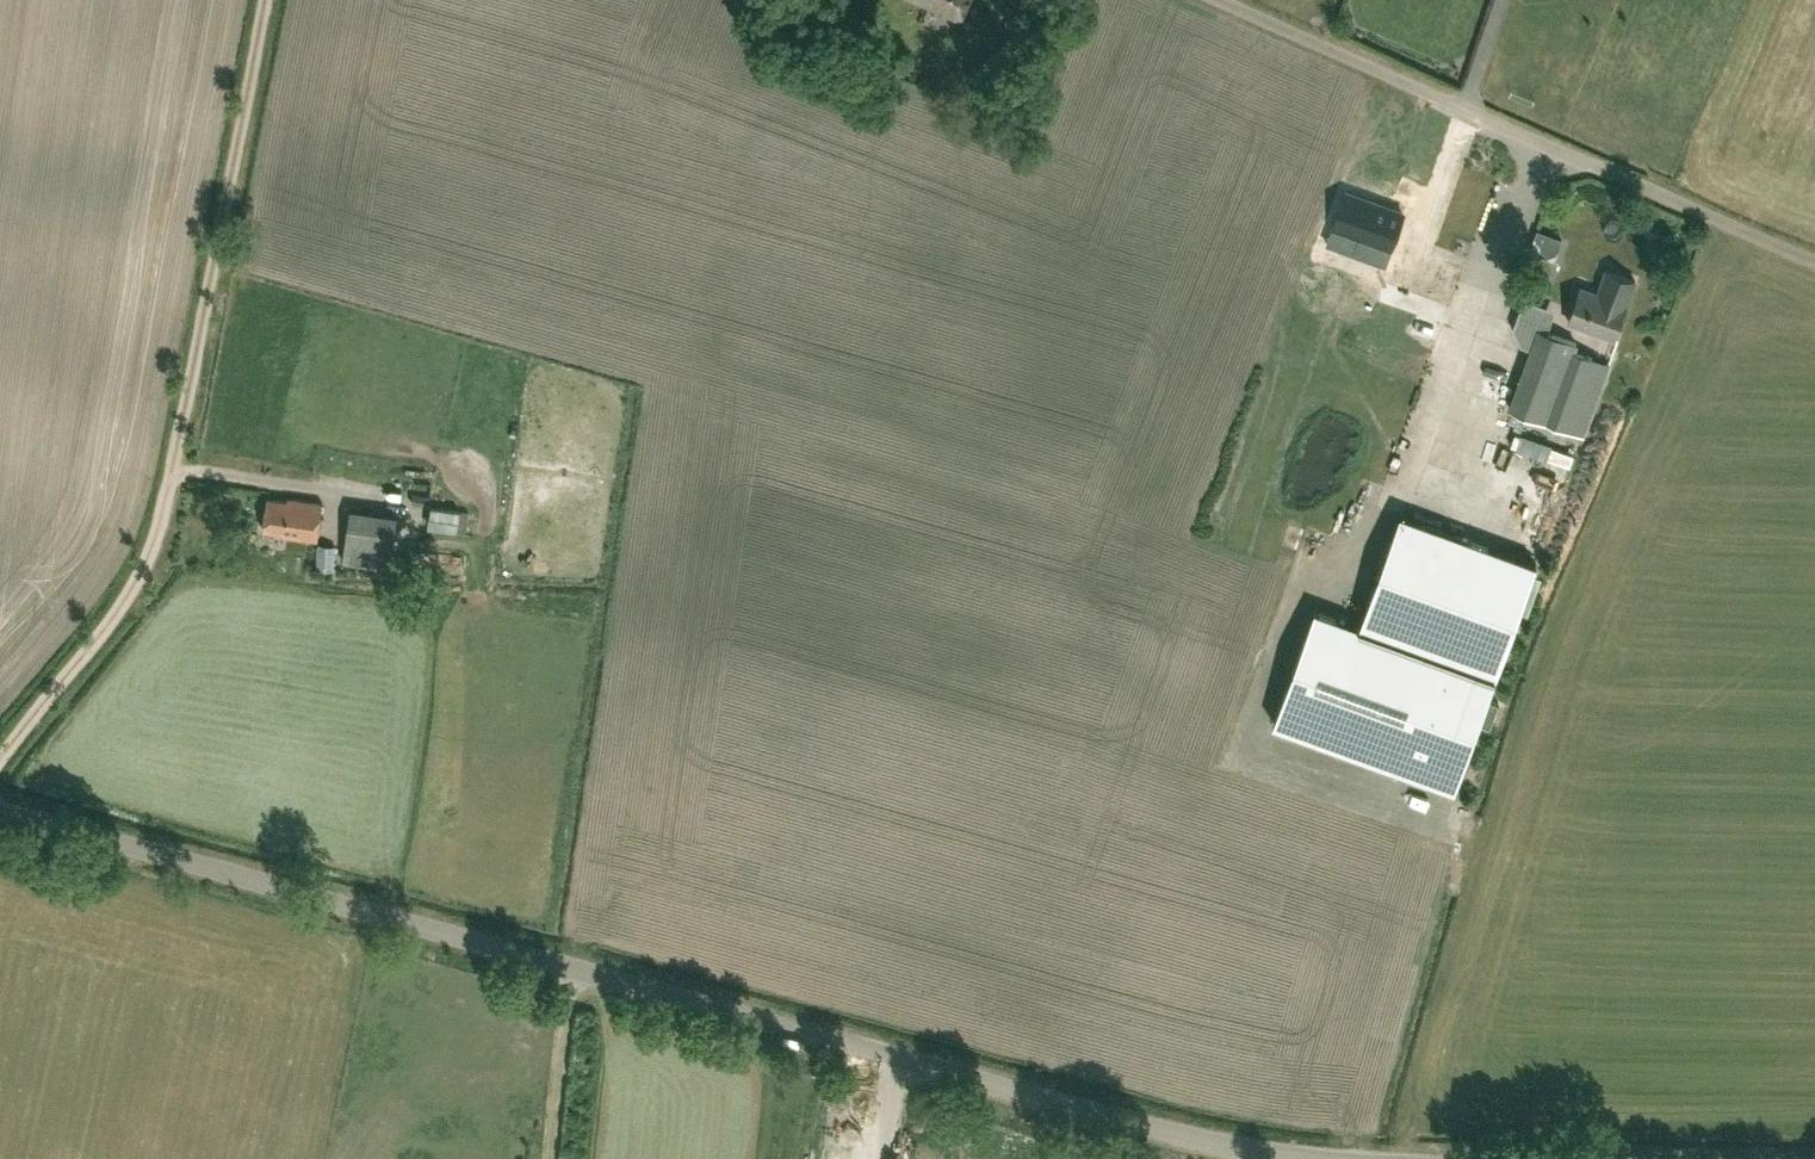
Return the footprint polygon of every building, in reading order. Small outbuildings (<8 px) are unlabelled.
[(849,10),(853,0),(832,0),(832,2),(849,10)] [(959,22),(969,0),(912,0),(959,22)] [(1385,264),(1403,213),(1345,192),(1333,226),(1358,235),(1352,252),(1385,264)] [(1369,325),(1433,346),(1463,253),(1399,233),(1369,325)] [(1610,270),(1602,294),(1581,287),(1568,320),(1615,337),(1627,304),(1637,280),(1610,270)] [(1521,345),(1532,349),(1509,414),(1581,440),(1609,363),(1573,351),(1576,343),(1546,332),(1549,324),(1518,313),(1512,328),(1521,345)] [(414,493),(411,502),(423,505),(426,495),(414,493)] [(288,497),(288,500),(268,497),(263,529),(283,532),(283,535),(318,540),(323,502),(288,497)] [(350,513),(343,560),(391,567),(398,520),(350,513)] [(1395,517),(1353,628),(1308,611),(1265,724),(1453,795),(1535,567),(1395,517)] [(319,543),(317,568),(334,570),(337,545),(319,543)]
